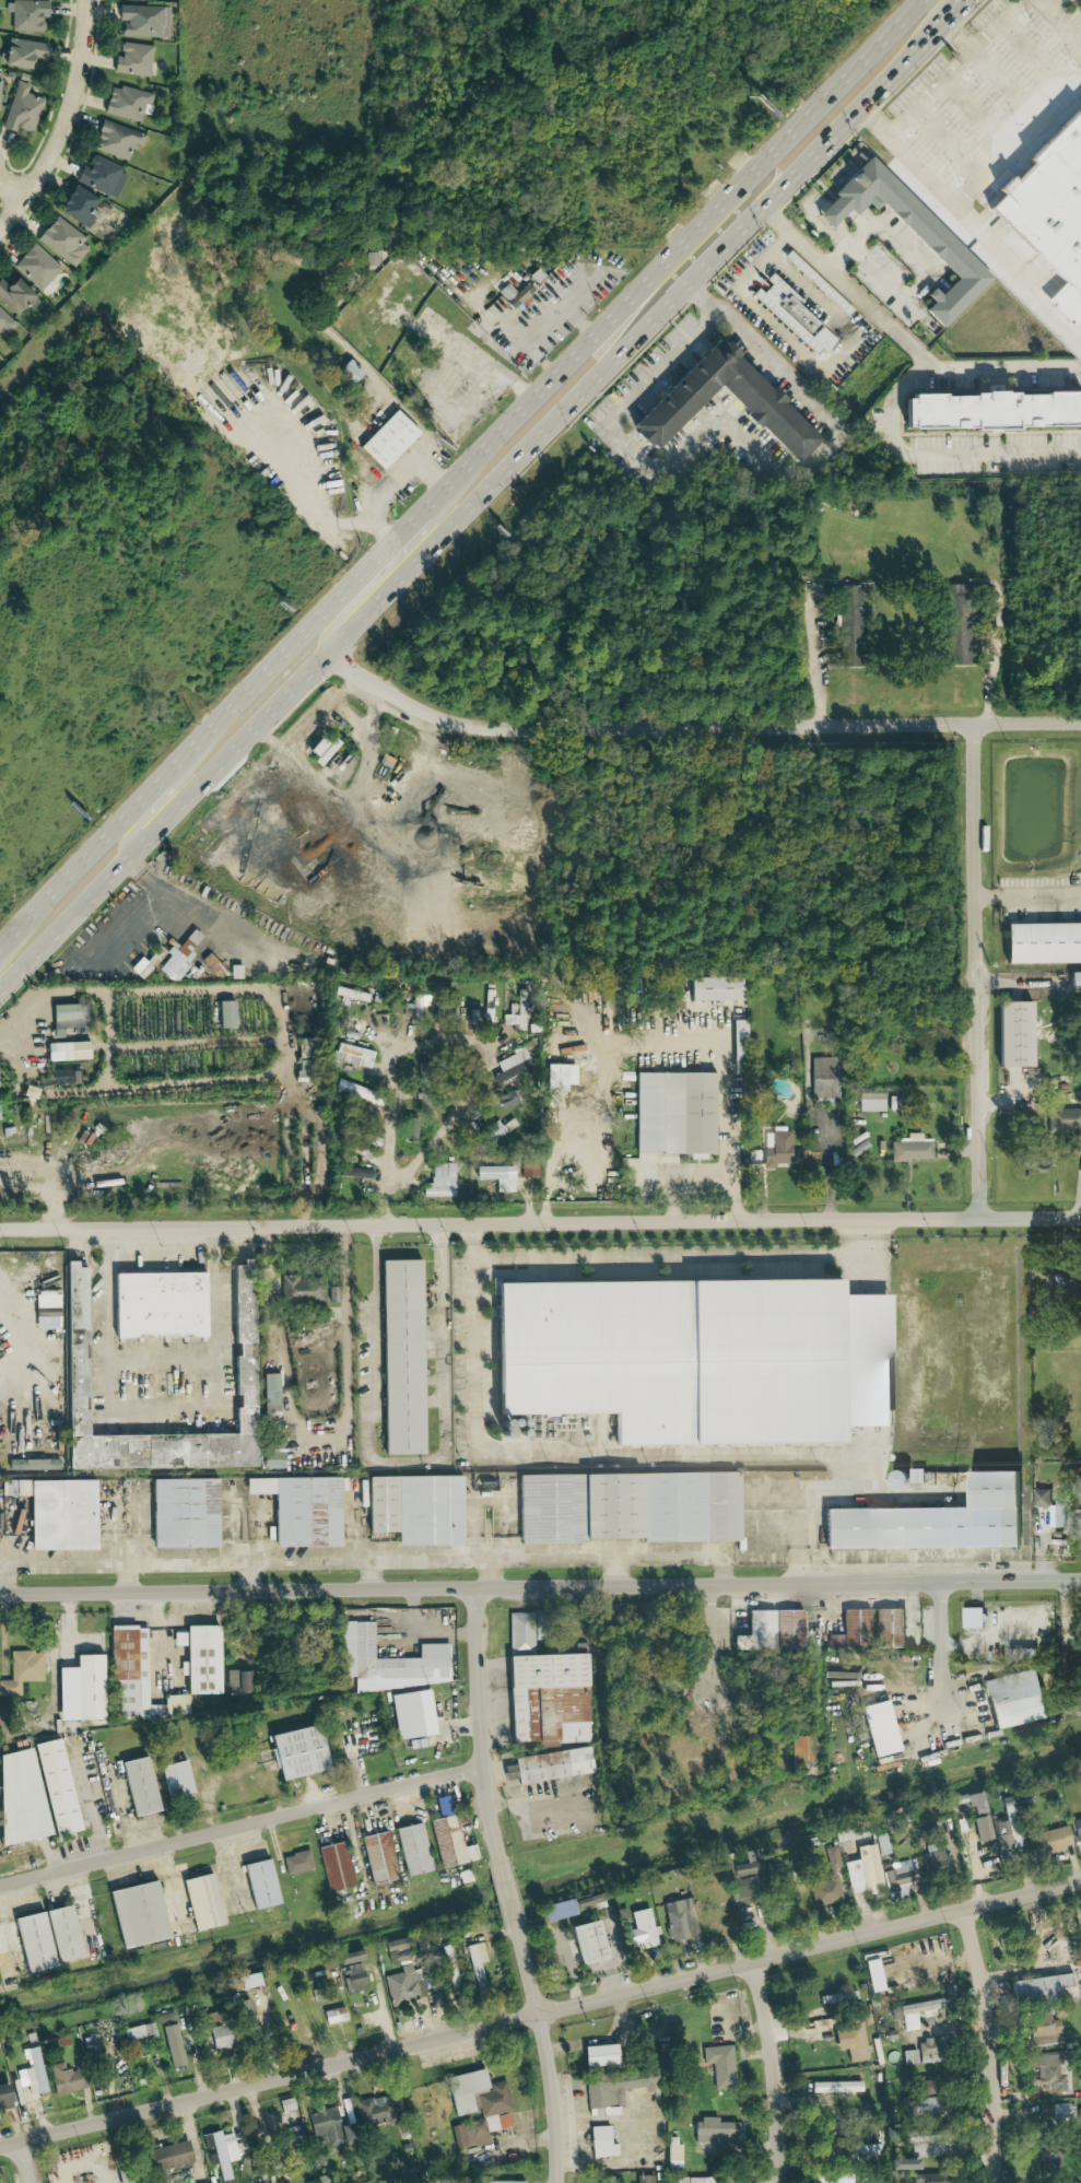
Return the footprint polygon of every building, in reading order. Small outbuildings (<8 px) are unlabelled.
[(10,31),(42,32),(42,17),(47,17),(47,1),(4,1),(4,12),(10,13),(10,31)] [(120,36),(168,37),(169,6),(117,5),(117,22),(120,22),(120,36)] [(0,54),(0,64),(28,70),(30,57),(42,59),(45,45),(8,37),(4,55),(0,54)] [(153,46),(121,42),(119,57),(114,56),(112,72),(148,77),(153,46)] [(1,126),(30,136),(43,100),(25,93),(28,85),(16,81),(1,126)] [(1080,299),(1080,113),(1078,109),(1026,161),(1035,168),(990,210),(1080,299)] [(141,147),(145,135),(101,120),(91,149),(127,161),(132,144),(141,147)] [(819,215),(837,197),(834,193),(870,156),(992,278),(943,328),(926,310),(933,302),(926,295),(933,287),(941,294),(957,278),(882,203),(874,211),(868,203),(856,215),(850,209),(831,228),(819,215)] [(117,198),(127,170),(91,157),(87,168),(81,166),(75,183),(117,198)] [(96,211),(91,209),(96,198),(70,185),(56,213),(88,228),(96,211)] [(74,264),(89,237),(50,216),(36,244),(74,264)] [(39,291),(60,269),(32,243),(11,266),(39,291)] [(790,249),(855,310),(848,317),(784,257),(790,249)] [(799,303),(801,300),(773,272),(766,279),(772,284),(764,293),(759,287),(752,295),(818,355),(823,349),(826,351),(837,339),(822,325),(810,338),(778,307),(782,303),(778,300),(782,296),(785,300),(790,295),(799,303)] [(0,280),(0,301),(14,317),(26,306),(29,310),(38,302),(14,277),(5,286),(0,280)] [(822,325),(799,303),(790,295),(785,300),(782,296),(778,300),(782,303),(778,307),(810,338),(822,325)] [(2,329),(5,334),(13,326),(0,312),(0,331),(2,329)] [(650,448),(715,385),(792,462),(816,438),(716,338),(628,425),(634,431),(631,434),(644,446),(646,444),(650,448)] [(900,429),(907,429),(907,430),(970,429),(970,431),(1010,430),(1010,427),(1080,426),(1080,397),(1074,396),(1074,391),(1041,392),(1041,396),(1010,397),(1010,394),(998,394),(998,391),(978,391),(978,394),(967,394),(967,397),(938,397),(938,395),(905,395),(905,399),(900,399),(900,429)] [(357,448),(381,471),(418,433),(394,410),(357,448)] [(947,665),(969,665),(969,585),(946,585),(947,665)] [(861,666),(861,586),(839,586),(839,666),(861,666)] [(1005,965),(1080,964),(1080,924),(1004,925),(1005,965)] [(182,956),(173,948),(155,967),(173,984),(190,965),(187,962),(194,954),(189,950),(182,956)] [(1070,973),(1070,990),(1080,990),(1080,973),(1070,973)] [(691,1001),(742,1000),(742,978),(690,978),(691,1001)] [(502,1024),(517,1025),(516,1030),(524,1030),(525,989),(519,989),(519,1004),(510,1004),(510,1015),(502,1015),(502,1024)] [(85,998),(75,998),(75,1004),(51,1005),(52,1037),(62,1037),(62,1028),(87,1027),(85,998)] [(234,1026),(233,1000),(218,1001),(218,1027),(234,1026)] [(1032,1067),(1030,1000),(997,1001),(999,1067),(1032,1067)] [(745,1020),(732,1019),(732,1070),(744,1071),(745,1020)] [(298,1058),(312,1058),(311,1039),(298,1039),(298,1058)] [(88,1041),(46,1043),(47,1061),(89,1059),(88,1041)] [(370,1067),(372,1049),(335,1044),(333,1062),(370,1067)] [(500,1072),(492,1076),(495,1084),(532,1068),(523,1049),(495,1062),(500,1072)] [(810,1057),(810,1099),(838,1099),(837,1057),(810,1057)] [(298,1077),(311,1077),(311,1060),(298,1060),(298,1077)] [(546,1091),(566,1091),(566,1064),(547,1064),(546,1091)] [(79,1069),(50,1070),(50,1085),(79,1084),(79,1069)] [(714,1073),(636,1072),(635,1152),(689,1153),(689,1159),(705,1159),(705,1153),(713,1154),(714,1073)] [(333,1091),(376,1102),(378,1091),(336,1081),(333,1091)] [(858,1112),(884,1112),(884,1089),(859,1089),(858,1112)] [(502,1110),(517,1104),(512,1091),(496,1097),(502,1110)] [(1047,1132),(1080,1133),(1080,1109),(1047,1109),(1047,1132)] [(494,1143),(510,1127),(505,1122),(501,1126),(497,1122),(485,1135),(494,1143)] [(791,1164),(790,1131),(771,1131),(771,1148),(763,1148),(763,1164),(791,1164)] [(921,1132),(907,1133),(907,1139),(890,1140),(891,1161),(932,1160),(931,1138),(922,1139),(921,1132)] [(538,1177),(538,1158),(520,1159),(520,1177),(538,1177)] [(454,1163),(431,1164),(431,1188),(422,1188),(423,1197),(455,1196),(454,1163)] [(513,1165),(475,1166),(476,1180),(495,1180),(495,1192),(514,1192),(513,1165)] [(369,1169),(339,1167),(339,1176),(369,1178),(369,1169)] [(63,1260),(74,1260),(74,1267),(84,1267),(85,1345),(81,1345),(82,1358),(85,1358),(85,1397),(82,1397),(82,1409),(85,1409),(86,1435),(234,1433),(232,1355),(236,1355),(235,1343),(233,1343),(231,1265),(239,1265),(239,1258),(250,1258),(254,1465),(67,1468),(63,1260)] [(421,1454),(384,1455),(379,1260),(418,1259),(421,1454)] [(114,1338),(114,1272),(203,1272),(203,1338),(114,1338)] [(297,1278),(297,1275),(281,1275),(280,1306),(323,1307),(324,1278),(297,1278)] [(495,1281),(496,1414),(612,1414),(612,1445),(841,1443),(841,1426),(890,1426),(889,1293),(838,1294),(838,1278),(495,1281)] [(59,1294),(35,1294),(34,1329),(58,1329),(59,1294)] [(275,1374),(262,1374),(262,1415),(276,1414),(275,1374)] [(282,1450),(262,1449),(261,1467),(281,1468),(282,1450)] [(58,1459),(8,1460),(8,1474),(58,1473),(58,1459)] [(968,1507),(824,1509),(824,1549),(1017,1546),(1016,1470),(967,1471),(968,1507)] [(518,1474),(518,1543),(738,1540),(737,1472),(518,1474)] [(396,1546),(396,1531),(366,1533),(365,1477),(459,1475),(460,1545),(396,1546)] [(273,1546),(272,1493),(244,1493),(244,1478),(338,1477),(338,1546),(273,1546)] [(151,1548),(151,1479),(215,1478),(215,1547),(151,1548)] [(28,1550),(27,1495),(0,1495),(0,1479),(94,1479),(94,1549),(28,1550)] [(1049,1489),(1033,1489),(1033,1507),(1049,1507),(1049,1489)] [(1050,1527),(1064,1527),(1064,1500),(1051,1499),(1050,1527)] [(980,1607),(961,1608),(962,1628),(981,1627),(980,1607)] [(870,1647),(869,1609),(842,1609),(843,1635),(830,1635),(830,1648),(870,1647)] [(902,1609),(876,1609),(877,1648),(902,1648),(902,1609)] [(775,1650),(774,1610),(748,1610),(749,1650),(775,1650)] [(802,1610),(775,1611),(776,1649),(803,1648),(802,1610)] [(585,1653),(533,1655),(532,1612),(507,1613),(511,1743),(539,1742),(539,1744),(588,1743),(585,1653)] [(354,1688),(449,1688),(449,1644),(418,1644),(418,1659),(373,1658),(373,1622),(341,1622),(341,1678),(354,1678),(354,1688)] [(219,1694),(218,1625),(185,1626),(185,1632),(173,1632),(173,1646),(185,1646),(185,1662),(180,1662),(180,1675),(185,1675),(186,1695),(219,1694)] [(109,1626),(111,1718),(188,1717),(187,1695),(163,1695),(163,1705),(147,1705),(145,1626),(109,1626)] [(0,1680),(0,1696),(19,1696),(19,1681),(42,1681),(42,1651),(9,1651),(9,1680),(0,1680)] [(56,1668),(57,1721),(102,1720),(101,1654),(74,1655),(74,1668),(56,1668)] [(995,1730),(1046,1718),(1035,1669),(984,1680),(995,1730)] [(250,1692),(249,1670),(226,1671),(227,1693),(250,1692)] [(390,1695),(396,1740),(435,1735),(429,1689),(390,1695)] [(899,1751),(886,1700),(860,1706),(873,1758),(899,1751)] [(276,1781),(326,1771),(317,1725),(268,1735),(276,1781)] [(381,1752),(374,1727),(337,1737),(343,1762),(381,1752)] [(790,1761),(815,1761),(815,1736),(790,1736),(790,1761)] [(53,1836),(80,1830),(60,1738),(33,1744),(53,1836)] [(592,1774),(589,1747),(513,1757),(516,1783),(592,1774)] [(6,1844),(48,1837),(33,1748),(0,1754),(0,1808),(6,1844)] [(158,1810),(146,1756),(119,1762),(132,1816),(158,1810)] [(190,1794),(187,1761),(160,1764),(164,1797),(190,1794)] [(986,1813),(983,1792),(972,1794),(975,1815),(986,1813)] [(1009,1847),(1019,1846),(1014,1800),(1005,1801),(1009,1847)] [(440,1869),(478,1860),(474,1844),(463,1847),(455,1814),(429,1820),(440,1869)] [(972,1819),(978,1842),(992,1839),(987,1815),(972,1819)] [(1080,1842),(1080,1818),(1070,1821),(1076,1843),(1080,1842)] [(992,1823),(996,1851),(1008,1849),(1004,1821),(992,1823)] [(395,1828),(406,1876),(432,1870),(422,1823),(395,1828)] [(1050,1850),(1071,1845),(1067,1825),(1045,1830),(1050,1850)] [(361,1837),(371,1884),(398,1878),(387,1831),(361,1837)] [(878,1854),(889,1853),(887,1834),(876,1835),(878,1854)] [(318,1847),(327,1892),(353,1886),(344,1842),(318,1847)] [(926,1854),(922,1854),(925,1875),(951,1871),(949,1854),(943,1854),(941,1842),(925,1845),(926,1854)] [(880,1886),(875,1844),(864,1846),(865,1855),(859,1856),(862,1888),(880,1886)] [(844,1900),(834,1848),(822,1850),(828,1880),(809,1884),(813,1906),(844,1900)] [(743,1851),(745,1864),(738,1865),(740,1879),(728,1881),(732,1905),(765,1900),(757,1849),(743,1851)] [(281,1856),(286,1875),(313,1869),(309,1850),(281,1856)] [(242,1865),(252,1910),(278,1904),(268,1859),(242,1865)] [(885,1865),(887,1897),(913,1896),(911,1863),(885,1865)] [(181,1880),(194,1932),(223,1925),(210,1873),(181,1880)] [(168,1939),(156,1881),(108,1891),(120,1949),(168,1939)] [(541,1906),(546,1922),(575,1915),(571,1898),(541,1906)] [(691,1899),(663,1902),(668,1941),(696,1938),(691,1899)] [(12,1918),(24,1973),(55,1966),(54,1963),(81,1957),(70,1905),(12,1918)] [(652,1927),(648,1908),(630,1912),(633,1929),(626,1930),(630,1949),(658,1943),(655,1926),(652,1927)] [(607,1958),(597,1920),(569,1927),(580,1966),(607,1958)] [(389,1964),(397,1962),(398,1966),(408,1963),(405,1949),(410,1948),(408,1936),(384,1942),(389,1964)] [(464,1946),(476,1994),(485,1991),(479,1964),(486,1962),(481,1942),(464,1946)] [(367,1989),(358,1950),(339,1954),(348,1993),(367,1989)] [(383,1977),(390,2007),(425,2000),(419,1969),(411,1971),(410,1964),(399,1967),(400,1973),(383,1977)] [(238,1977),(241,1990),(260,1986),(257,1973),(238,1977)] [(1012,2003),(1075,1997),(1072,1974),(1010,1980),(1012,2003)] [(919,2026),(917,2019),(936,2016),(935,2009),(943,2008),(941,1998),(899,2007),(904,2029),(919,2026)] [(262,2041),(246,1999),(236,2003),(251,2045),(262,2041)] [(346,2020),(343,2007),(322,2012),(325,2025),(346,2020)] [(1060,2044),(1059,2018),(1065,2017),(1065,2009),(1029,2010),(1030,2045),(1060,2044)] [(168,2068),(183,2065),(174,2012),(159,2015),(168,2068)] [(866,2060),(862,2022),(833,2025),(836,2051),(846,2049),(848,2062),(866,2060)] [(213,2050),(235,2046),(231,2025),(209,2029),(213,2050)] [(918,2063),(944,2062),(943,2041),(918,2041),(918,2063)] [(583,2067),(616,2065),(616,2045),(582,2046),(583,2067)] [(734,2088),(732,2046),(704,2047),(704,2064),(712,2064),(713,2089),(734,2088)] [(17,2079),(25,2078),(28,2095),(45,2092),(37,2047),(22,2049),(25,2069),(15,2071),(17,2079)] [(916,2050),(903,2052),(904,2065),(917,2063),(916,2050)] [(1069,2091),(1068,2053),(1035,2054),(1036,2086),(1048,2086),(1048,2092),(1069,2091)] [(54,2096),(87,2089),(83,2068),(64,2072),(62,2062),(48,2065),(54,2096)] [(445,2077),(453,2117),(473,2112),(469,2093),(475,2092),(481,2120),(450,2126),(455,2149),(489,2142),(487,2132),(510,2127),(507,2113),(512,2112),(505,2080),(489,2084),(490,2090),(487,2090),(483,2069),(445,2077)] [(622,2091),(662,2087),(660,2072),(587,2080),(590,2109),(601,2108),(602,2116),(618,2115),(617,2106),(623,2105),(622,2091)] [(861,2081),(810,2082),(811,2093),(861,2092),(861,2081)] [(13,2105),(7,2082),(0,2084),(0,2108),(13,2105)] [(354,2101),(359,2128),(403,2121),(399,2094),(354,2101)] [(910,2115),(943,2116),(943,2099),(911,2098),(910,2115)] [(1069,2104),(1050,2104),(1051,2120),(1069,2119),(1069,2104)] [(356,2142),(351,2123),(340,2126),(335,2106),(307,2113),(316,2151),(356,2142)] [(736,2122),(716,2122),(716,2119),(693,2119),(693,2143),(736,2144),(736,2122)] [(617,2157),(616,2144),(610,2144),(609,2126),(590,2127),(591,2157),(617,2157)] [(910,2132),(912,2157),(945,2156),(944,2131),(910,2132)] [(238,2160),(232,2133),(220,2136),(220,2132),(203,2136),(206,2148),(213,2147),(220,2181),(231,2179),(227,2162),(238,2160)] [(680,2169),(679,2138),(667,2138),(667,2169),(680,2169)] [(147,2171),(191,2164),(188,2142),(143,2149),(147,2171)] [(878,2158),(877,2145),(851,2145),(851,2159),(878,2158)] [(1060,2175),(1062,2148),(1041,2147),(1040,2173),(1060,2175)] [(918,2170),(918,2159),(889,2160),(889,2171),(918,2170)] [(851,2174),(818,2174),(818,2182),(851,2182),(851,2174)] [(947,2175),(923,2175),(923,2182),(947,2182),(947,2175)]
